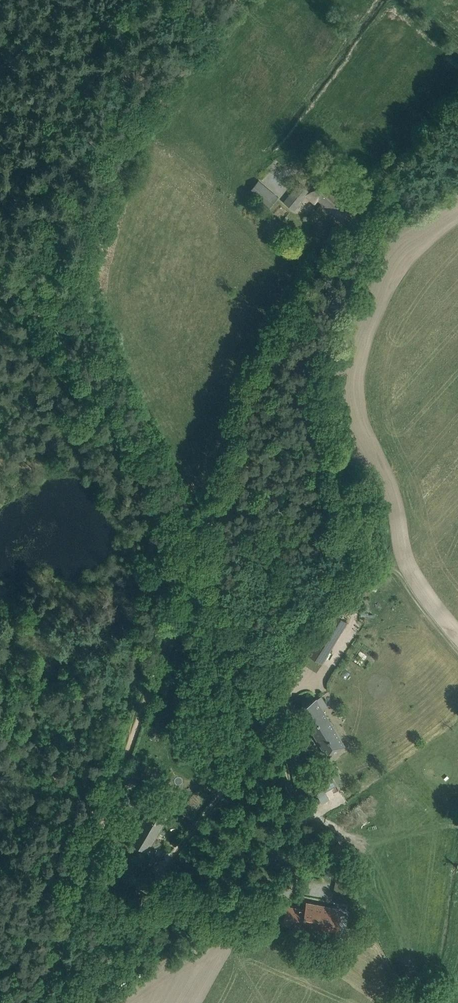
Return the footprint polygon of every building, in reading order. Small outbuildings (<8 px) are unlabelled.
[(354,209),(319,179),(309,191),(308,192),(310,193),(306,197),(313,204),(317,199),(343,221),(354,209)] [(258,180),(248,192),(268,208),(278,197),(258,180)] [(299,183),(284,202),(294,211),(306,197),(310,193),(308,192),(309,191),(299,183)] [(322,662),(348,622),(333,612),(307,653),(322,662)] [(316,699),(299,709),(327,756),(344,746),(320,707),(326,703),(321,696),(316,699)] [(313,783),(321,800),(329,796),(325,788),(334,784),(330,775),(313,783)] [(131,801),(140,806),(148,792),(139,787),(131,801)] [(153,802),(130,842),(147,852),(171,812),(153,802)] [(336,935),(339,919),(341,910),(306,903),(305,910),(286,906),(283,923),(297,926),(297,928),(302,929),(302,928),(336,935)]
